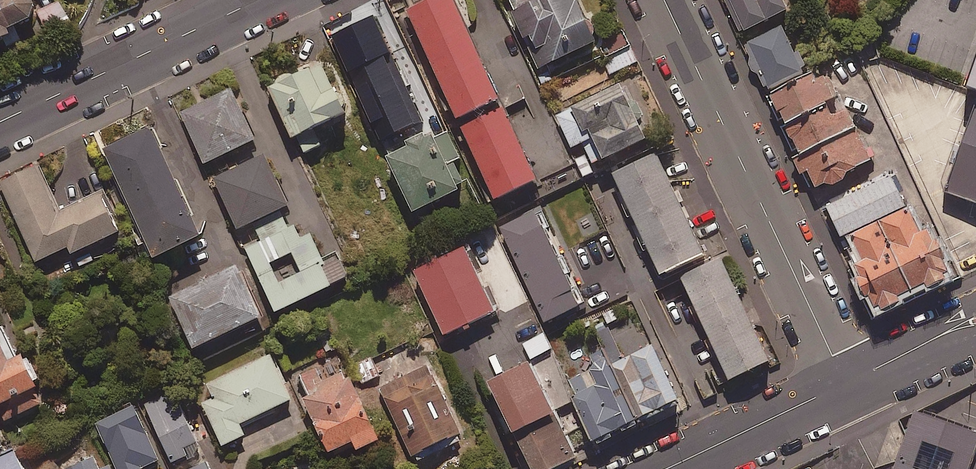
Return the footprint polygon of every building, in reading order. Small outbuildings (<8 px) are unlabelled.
[(42,0),(0,0),(0,41),(14,35),(11,28),(35,17),(33,10),(44,5),(42,0)] [(455,0),(428,0),(408,9),(459,118),(501,98),(455,0)] [(581,0),(509,0),(503,3),(516,29),(521,26),(541,68),(600,40),(581,0)] [(783,0),(727,0),(743,32),(788,11),(783,0)] [(803,73),(782,27),(749,43),(770,88),(803,73)] [(322,59),(271,83),(304,153),(322,144),(314,126),(346,111),(348,104),(345,94),(335,88),(322,59)] [(830,107),(840,102),(829,76),(817,81),(814,74),(766,95),(781,129),(830,107)] [(659,133),(634,79),(558,114),(574,147),(585,142),(595,163),(659,133)] [(257,139),(233,89),(183,112),(206,162),(257,139)] [(539,178),(506,107),(464,127),(497,198),(539,178)] [(834,116),(830,107),(781,129),(794,159),(858,130),(849,110),(834,116)] [(203,235),(152,126),(105,148),(156,257),(203,235)] [(428,129),(408,139),(411,147),(391,156),(417,211),(471,185),(459,159),(462,157),(448,128),(431,137),(428,129)] [(845,176),(873,164),(858,130),(794,159),(809,192),(823,186),(830,187),(837,185),(845,176)] [(958,184),(975,190),(975,134),(958,184)] [(615,173),(623,189),(618,192),(644,248),(650,245),(664,274),(707,253),(658,152),(615,173)] [(289,205),(265,153),(216,176),(240,228),(289,205)] [(60,211),(39,165),(2,181),(38,261),(70,246),(73,253),(120,231),(103,192),(60,211)] [(852,235),(906,209),(891,177),(827,207),(843,239),(852,235)] [(852,235),(866,263),(851,270),(874,316),(903,302),(900,297),(925,285),(927,290),(948,280),(929,242),(923,245),(906,209),(852,235)] [(583,305),(539,210),(503,226),(548,321),(583,305)] [(324,259),(312,234),(302,238),(295,224),(289,227),(284,216),(257,229),(261,239),(247,246),(278,311),(349,277),(338,253),(324,259)] [(497,312),(468,246),(414,270),(443,335),(497,312)] [(773,360),(724,257),(683,277),(733,379),(773,360)] [(263,316),(239,265),(171,298),(196,348),(263,316)] [(6,420),(46,402),(37,381),(43,378),(33,356),(27,359),(26,355),(20,358),(3,321),(0,322),(0,406),(6,420)] [(553,348),(546,333),(526,343),(533,358),(553,348)] [(656,345),(615,365),(643,423),(684,403),(656,345)] [(292,399),(272,354),(209,383),(216,397),(204,403),(224,445),(247,435),(241,423),(292,399)] [(378,376),(371,357),(356,363),(363,382),(378,376)] [(532,362),(493,381),(517,431),(556,413),(532,362)] [(643,423),(615,365),(614,362),(569,384),(598,445),(643,423)] [(349,371),(326,382),(317,364),(296,375),(333,451),(355,440),(360,449),(382,439),(349,371)] [(464,438),(430,365),(382,387),(416,460),(464,438)] [(202,449),(174,391),(146,404),(174,462),(202,449)] [(931,403),(907,468),(975,468),(975,419),(931,403)] [(136,406),(98,423),(120,468),(152,468),(163,464),(136,406)] [(561,420),(520,440),(534,468),(555,468),(579,458),(561,420)] [(17,452),(0,460),(0,468),(25,468),(17,452)] [(106,452),(66,468),(113,468),(106,452)]
